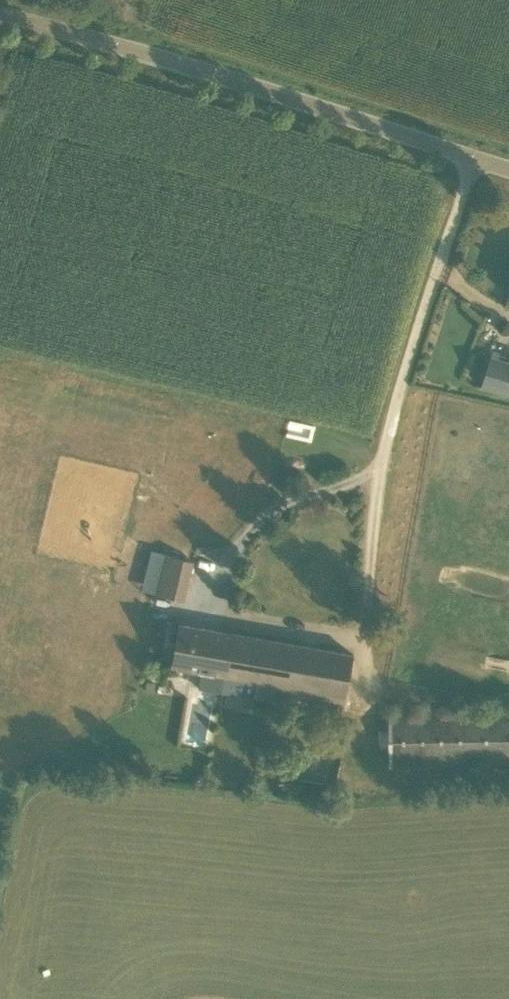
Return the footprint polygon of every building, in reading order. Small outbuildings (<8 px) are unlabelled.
[(507,362),(488,355),(478,385),(508,395),(508,356),(507,362)] [(182,600),(192,561),(164,556),(156,596),(182,600)] [(224,690),(228,664),(220,663),(225,632),(180,624),(174,665),(202,670),(199,686),(224,690)] [(344,711),(354,655),(225,632),(220,663),(228,664),(224,690),(344,711)] [(188,741),(206,743),(209,710),(191,708),(188,741)] [(508,766),(508,712),(388,713),(389,768),(508,766)]
